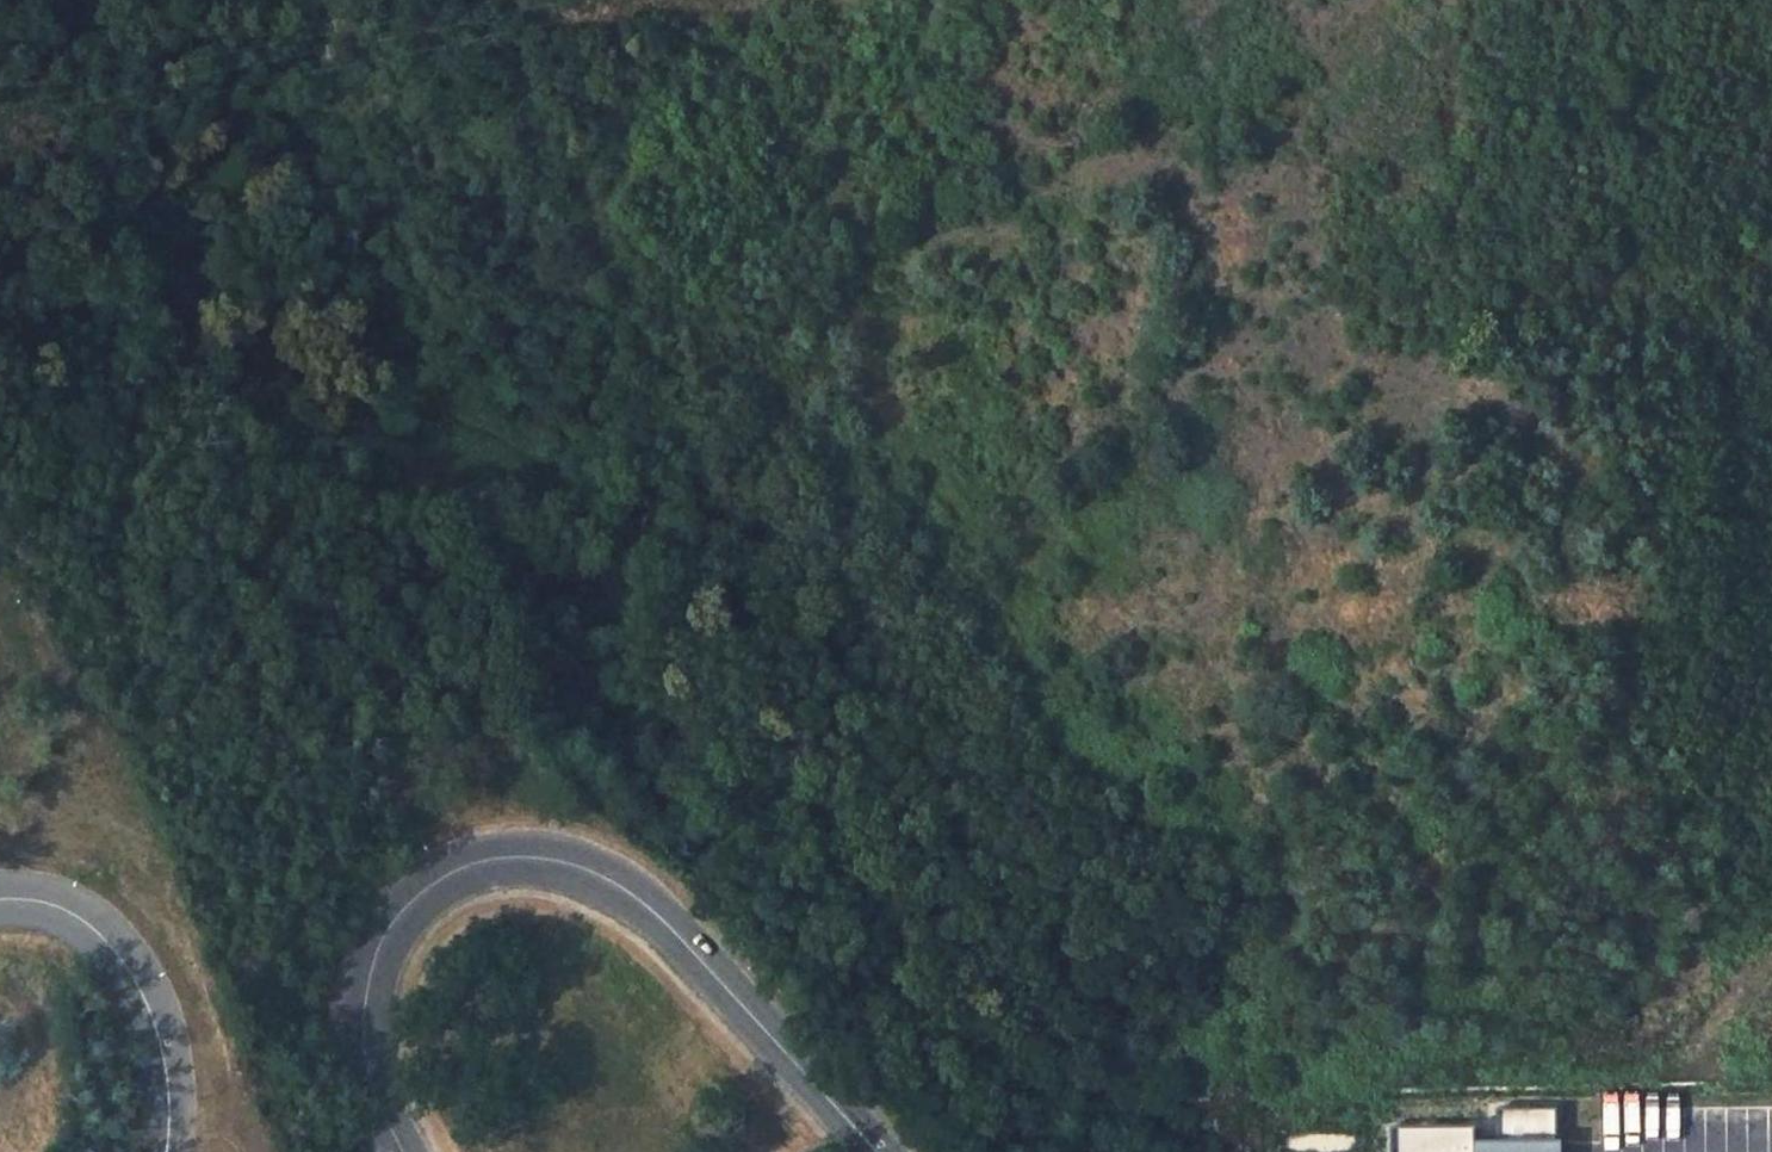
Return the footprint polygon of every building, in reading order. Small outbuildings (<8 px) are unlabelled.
[(1391,1125),(1391,1151),(1560,1151),(1560,1139),(1474,1140),(1474,1125),(1391,1125)]
